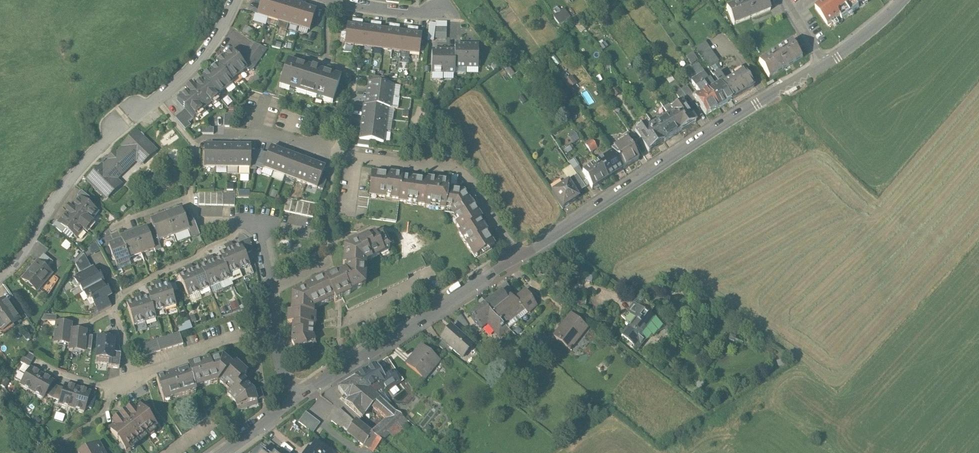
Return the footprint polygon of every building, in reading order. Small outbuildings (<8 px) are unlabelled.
[(274,0),(262,0),(257,17),(268,20),(274,0)] [(285,3),(276,0),(274,0),(268,20),(278,23),(285,3)] [(766,0),(749,0),(748,0),(743,2),(743,3),(727,9),(734,26),(770,11),(766,0)] [(816,8),(828,25),(840,16),(842,18),(849,13),(847,11),(851,9),(852,11),(859,6),(857,3),(862,0),(826,0),(816,8)] [(289,26),(295,6),(285,3),(278,23),(289,26)] [(299,29),(305,9),(295,6),(289,26),(299,29)] [(561,25),(573,18),(567,8),(555,15),(561,25)] [(316,12),(305,9),(299,29),(310,33),(316,12)] [(352,28),(347,27),(346,35),(341,35),(340,44),(345,45),(345,47),(354,48),(357,21),(353,21),(352,28)] [(363,22),(357,21),(354,48),(363,49),(366,29),(362,29),(363,22)] [(370,30),(366,29),(363,49),(373,51),(376,24),(371,23),(370,30)] [(381,25),(376,24),(373,51),(382,52),(385,32),(380,31),(381,25)] [(389,32),(385,32),(382,52),(391,53),(394,26),(389,26),(389,32)] [(400,27),(394,26),(391,53),(401,54),(403,34),(399,34),(400,27)] [(407,35),(403,34),(401,54),(410,55),(413,29),(408,28),(407,35)] [(418,29),(413,29),(410,55),(419,57),(422,37),(417,36),(418,29)] [(803,55),(793,39),(779,48),(778,48),(773,51),(774,52),(760,60),(769,76),(803,55)] [(252,50),(262,57),(266,50),(262,49),(255,45),(252,50)] [(466,71),(467,47),(455,46),(455,52),(455,70),(466,71)] [(478,47),(467,47),(466,71),(478,71),(478,47)] [(709,69),(718,62),(708,48),(698,54),(709,69)] [(248,55),(258,62),(262,57),(252,50),(248,55)] [(688,56),(693,64),(701,59),(695,51),(688,56)] [(443,76),(444,52),(432,52),(431,76),(443,76)] [(443,76),(454,76),(455,70),(455,52),(444,52),(443,76)] [(224,59),(239,77),(246,71),(240,63),(232,53),(224,59)] [(253,69),(258,62),(248,55),(245,59),(253,69)] [(218,67),(231,83),(239,77),(224,59),(216,65),(218,67)] [(240,63),(246,71),(249,73),(253,69),(245,59),(240,63)] [(341,79),(288,62),(279,88),(332,106),(341,79)] [(735,76),(744,70),(740,65),(732,72),(735,76)] [(210,74),(225,92),(233,85),(231,83),(218,67),(210,74)] [(755,85),(744,70),(735,76),(725,82),(718,72),(713,75),(720,84),(731,100),(755,85)] [(203,80),(218,98),(225,92),(210,74),(203,80)] [(698,78),(703,85),(709,80),(704,74),(698,78)] [(566,82),(572,91),(580,86),(574,77),(566,82)] [(696,89),(703,85),(698,78),(691,82),(696,89)] [(218,98),(203,80),(192,89),(192,88),(187,92),(187,93),(177,102),(185,111),(193,121),(194,121),(219,100),(218,98)] [(731,100),(720,84),(713,89),(713,86),(709,80),(703,85),(719,107),(731,100)] [(678,97),(683,93),(681,90),(675,81),(669,85),(678,97)] [(369,84),(367,96),(391,99),(393,87),(380,85),(369,84)] [(706,116),(719,107),(703,85),(696,89),(699,94),(702,95),(699,97),(697,97),(695,95),(693,97),(698,104),(696,106),(700,111),(702,110),(706,116)] [(686,87),(681,90),(683,93),(687,99),(692,95),(686,87)] [(366,107),(388,110),(390,111),(391,99),(367,96),(366,107)] [(680,132),(696,122),(682,102),(671,109),(673,113),(668,116),(680,132)] [(366,107),(364,107),(362,119),(386,122),(388,110),(366,107)] [(188,125),(193,121),(185,111),(175,120),(185,132),(191,127),(188,125)] [(224,116),(224,128),(230,129),(234,116),(224,116)] [(665,142),(680,132),(668,116),(653,126),(665,142)] [(386,122),(362,119),(361,131),(384,134),(386,122)] [(649,152),(665,142),(653,126),(648,129),(646,125),(635,133),(640,141),(638,142),(644,150),(646,149),(649,152)] [(384,134),(361,131),(359,143),(383,146),(384,134)] [(625,139),(631,147),(635,144),(628,133),(623,136),(625,139)] [(139,165),(152,152),(143,144),(145,142),(138,134),(88,184),(95,191),(98,189),(106,198),(119,185),(114,180),(134,160),(139,165)] [(590,153),(597,149),(592,142),(589,144),(585,139),(581,141),(590,153)] [(623,169),(639,159),(631,147),(625,139),(618,144),(620,147),(612,152),(613,154),(623,169)] [(204,170),(216,171),(216,148),(204,148),(204,170)] [(228,148),(216,148),(216,171),(227,171),(228,148)] [(239,149),(228,148),(227,171),(238,171),(239,149)] [(251,149),(239,149),(238,171),(250,171),(251,165),(251,155),(251,149)] [(274,175),(282,154),(271,150),(268,158),(264,168),(263,171),(274,175)] [(285,179),(293,158),(282,154),(274,175),(285,179)] [(608,179),(623,169),(613,154),(607,157),(606,156),(602,159),(603,160),(598,163),(608,179)] [(259,155),(251,155),(251,165),(257,165),(259,155)] [(268,158),(259,155),(257,165),(264,168),(268,158)] [(295,183),(303,163),(293,158),(285,179),(295,183)] [(306,188),(314,167),(303,163),(295,183),(306,188)] [(592,189),(608,179),(598,163),(582,173),(592,189)] [(325,171),(314,167),(306,188),(317,192),(325,171)] [(372,176),(369,196),(377,197),(376,200),(386,201),(386,198),(390,199),(390,202),(398,203),(402,181),(402,179),(388,177),(388,178),(372,176)] [(563,207),(579,197),(574,190),(583,184),(577,176),(552,192),(563,207)] [(428,184),(402,181),(398,203),(398,205),(407,206),(408,203),(417,204),(416,207),(424,208),(428,184)] [(428,182),(428,184),(424,208),(424,209),(430,210),(430,207),(440,209),(439,211),(445,212),(448,191),(449,185),(428,182)] [(464,193),(448,191),(445,212),(453,213),(470,204),(464,193)] [(77,198),(79,199),(87,205),(91,201),(81,193),(77,198)] [(398,205),(398,203),(390,202),(390,199),(386,198),(386,201),(376,200),(377,197),(369,196),(369,199),(366,221),(396,225),(398,205)] [(79,199),(58,224),(66,231),(77,241),(99,215),(87,205),(79,199)] [(284,213),(289,214),(292,202),(286,201),(284,213)] [(292,202),(289,214),(295,215),(298,203),(292,202)] [(298,203),(295,215),(301,216),(304,205),(298,203)] [(471,203),(470,204),(453,213),(456,218),(453,221),(454,222),(456,220),(458,223),(456,225),(460,232),(480,220),(481,219),(471,203)] [(304,205),(301,216),(307,218),(309,206),(304,205)] [(309,206),(307,218),(313,219),(315,207),(309,206)] [(185,221),(181,211),(166,217),(174,238),(189,232),(185,221)] [(174,238),(166,217),(150,223),(154,233),(158,244),(159,244),(174,238)] [(191,219),(185,221),(189,232),(191,239),(199,236),(196,229),(191,219)] [(480,220),(460,232),(459,233),(464,241),(466,239),(468,242),(466,244),(471,252),(473,251),(477,257),(494,246),(486,232),(487,231),(480,220)] [(62,236),(66,231),(58,224),(57,223),(53,228),(62,236)] [(141,256),(155,251),(148,235),(147,230),(139,233),(138,230),(132,232),(141,256)] [(141,256),(132,232),(127,234),(128,237),(121,240),(129,261),(141,256)] [(148,235),(155,251),(155,253),(161,251),(159,244),(158,244),(154,233),(148,235)] [(384,240),(382,236),(376,239),(374,236),(370,238),(369,235),(360,239),(362,242),(357,245),(356,243),(347,247),(349,251),(363,263),(370,260),(370,261),(379,257),(377,254),(390,248),(386,239),(384,240)] [(130,264),(129,261),(121,240),(116,242),(117,245),(109,248),(117,269),(130,264)] [(241,247),(245,256),(252,253),(250,241),(240,245),(240,247),(241,247)] [(245,256),(241,247),(240,247),(234,250),(231,244),(228,246),(239,273),(250,268),(245,256)] [(219,256),(221,260),(221,259),(229,277),(239,273),(228,246),(224,248),(226,253),(219,256)] [(88,257),(90,261),(100,255),(96,248),(88,257)] [(337,276),(332,278),(341,297),(342,299),(350,295),(349,294),(361,288),(361,278),(364,279),(365,270),(363,269),(363,263),(349,251),(345,253),(344,268),(346,268),(345,274),(338,278),(337,276)] [(81,277),(92,271),(84,256),(75,266),(81,277)] [(403,268),(407,275),(426,266),(421,256),(402,265),(403,268)] [(44,257),(38,264),(47,272),(53,264),(44,257)] [(209,259),(220,286),(231,281),(229,277),(221,259),(221,260),(214,262),(212,257),(209,259)] [(220,286),(209,259),(205,260),(207,266),(200,269),(210,290),(220,286)] [(575,264),(563,263),(562,272),(575,273),(575,264)] [(47,272),(38,264),(37,264),(22,281),(37,294),(51,276),(47,272)] [(210,290),(200,269),(194,271),(191,266),(188,268),(199,295),(210,290)] [(199,295),(188,268),(184,270),(186,275),(179,278),(188,299),(199,295)] [(83,294),(102,284),(104,283),(100,277),(98,278),(94,270),(92,271),(81,277),(76,280),(76,279),(74,280),(75,281),(74,281),(74,282),(73,283),(73,284),(75,289),(80,289),(83,294)] [(293,297),(291,313),(310,315),(311,310),(318,306),(319,308),(327,304),(325,302),(333,298),(334,300),(341,297),(332,278),(325,282),(324,280),(311,286),(312,287),(305,291),(293,297)] [(535,278),(530,284),(542,293),(546,287),(535,278)] [(160,282),(156,284),(165,311),(176,308),(169,285),(162,288),(160,282)] [(106,292),(102,284),(83,294),(87,303),(91,301),(94,307),(94,306),(107,300),(111,297),(108,290),(106,292)] [(154,290),(147,293),(149,298),(154,315),(155,315),(165,311),(156,284),(152,285),(154,290)] [(495,317),(504,325),(517,314),(520,318),(529,311),(537,303),(526,289),(516,298),(511,295),(507,298),(508,299),(491,312),(492,314),(495,317)] [(485,295),(481,299),(484,304),(484,303),(489,310),(491,312),(508,299),(507,298),(502,290),(489,300),(485,295)] [(149,298),(142,300),(140,295),(136,296),(145,324),(156,321),(155,315),(154,315),(149,298)] [(145,324),(136,296),(133,298),(134,303),(127,305),(134,328),(145,324)] [(348,311),(354,308),(349,298),(343,301),(348,311)] [(586,301),(577,298),(574,306),(583,308),(586,301)] [(484,304),(481,299),(480,300),(483,304),(471,313),(478,323),(472,327),(476,331),(481,327),(488,322),(499,336),(508,328),(504,325),(495,317),(492,314),(491,312),(489,310),(484,303),(484,304)] [(107,300),(94,306),(99,315),(111,308),(107,300)] [(5,302),(0,305),(0,332),(1,334),(19,322),(5,302)] [(640,338),(653,323),(635,309),(629,317),(635,322),(623,336),(638,348),(644,341),(640,338)] [(292,342),(297,351),(305,347),(304,344),(313,340),(312,337),(313,326),(314,326),(315,315),(310,315),(291,313),(291,314),(288,314),(287,325),(293,326),(292,342)] [(468,323),(462,314),(456,322),(464,329),(468,323)] [(587,328),(572,315),(554,338),(566,348),(578,333),(582,335),(587,328)] [(531,325),(532,326),(535,323),(531,318),(524,324),(528,328),(531,325)] [(54,346),(69,347),(70,347),(71,331),(72,331),(72,325),(56,324),(54,346)] [(178,331),(180,334),(190,330),(188,324),(184,326),(181,329),(178,331)] [(473,343),(452,326),(441,338),(442,339),(453,348),(463,356),(473,343)] [(72,331),(71,331),(70,347),(69,347),(69,353),(85,354),(85,352),(87,338),(87,333),(72,331)] [(174,335),(177,347),(183,345),(180,334),(174,335)] [(168,337),(172,349),(177,347),(174,335),(168,337)] [(548,344),(537,335),(529,344),(541,353),(548,344)] [(162,339),(166,350),(172,349),(168,337),(162,339)] [(106,340),(99,339),(96,364),(109,365),(112,366),(113,355),(114,341),(112,339),(109,338),(106,340)] [(157,341),(160,352),(166,350),(162,339),(157,341)] [(453,348),(442,339),(438,343),(451,354),(453,351),(452,350),(453,348)] [(151,343),(155,354),(160,352),(157,341),(151,343)] [(145,345),(149,356),(155,354),(151,343),(145,345)] [(140,346),(143,358),(149,356),(145,345),(140,346)] [(439,359),(421,345),(406,363),(424,378),(439,359)] [(140,346),(134,348),(137,360),(143,358),(140,346)] [(35,358),(24,352),(21,358),(32,364),(35,358)] [(121,356),(113,355),(112,366),(109,365),(108,368),(120,370),(121,356)] [(188,368),(189,371),(195,391),(196,390),(196,387),(201,385),(202,388),(212,385),(211,383),(216,381),(219,383),(233,368),(223,359),(210,364),(210,363),(202,365),(202,363),(188,368)] [(236,364),(233,368),(219,383),(225,389),(227,387),(231,391),(227,396),(235,403),(238,412),(249,409),(248,405),(257,403),(254,392),(246,385),(246,384),(242,381),(247,375),(236,364)] [(385,378),(377,365),(355,378),(362,385),(368,389),(378,384),(386,379),(385,378)] [(21,387),(32,394),(43,376),(31,369),(31,370),(29,368),(29,369),(24,366),(18,375),(19,375),(16,380),(23,384),(21,387)] [(15,372),(10,369),(1,387),(5,390),(15,372)] [(165,404),(164,401),(170,399),(171,402),(196,394),(195,391),(189,371),(175,375),(176,377),(166,380),(165,378),(157,381),(164,404),(165,404)] [(386,379),(378,384),(382,392),(391,386),(399,381),(394,373),(385,378),(386,379)] [(54,382),(43,376),(32,394),(43,400),(46,396),(52,385),(54,382)] [(362,385),(355,378),(338,389),(344,397),(341,401),(359,414),(367,404),(355,395),(362,385)] [(58,389),(52,385),(46,396),(53,401),(58,389)] [(359,414),(363,418),(372,407),(387,419),(376,430),(386,438),(405,420),(379,399),(379,398),(368,389),(362,385),(355,395),(367,404),(359,414)] [(59,407),(72,410),(78,389),(66,386),(64,390),(60,403),(59,407)] [(64,390),(58,389),(53,401),(60,403),(64,390)] [(91,393),(78,389),(72,410),(84,414),(85,409),(89,397),(91,393)] [(95,399),(89,397),(85,409),(91,411),(95,399)] [(196,411),(202,420),(208,416),(201,407),(196,411)] [(157,428),(141,408),(136,412),(133,408),(112,424),(115,428),(111,432),(126,452),(157,428)] [(347,433),(356,421),(340,410),(331,422),(347,433)] [(175,426),(181,435),(202,420),(196,411),(175,426)] [(320,424),(305,414),(298,424),(313,434),(320,424)] [(360,442),(364,445),(372,433),(356,421),(347,433),(355,439),(354,441),(358,445),(360,442)] [(376,430),(375,429),(372,433),(364,445),(374,452),(383,441),(386,438),(376,430)] [(317,443),(311,451),(309,449),(306,452),(330,452),(317,443)] [(98,445),(83,452),(103,452),(98,445)]
